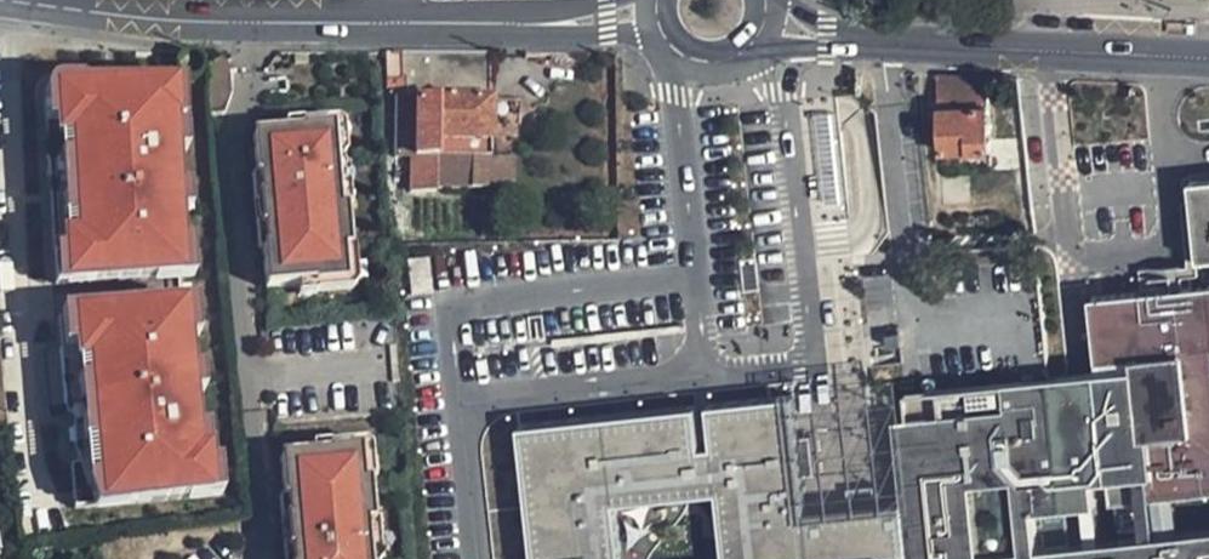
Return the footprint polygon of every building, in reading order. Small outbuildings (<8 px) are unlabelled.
[(493,96),(491,47),(391,46),(391,75),(397,76),(397,97),(397,154),(409,154),(409,190),(436,190),(436,187),(496,186),(493,154),(493,96)] [(987,75),(938,71),(937,148),(985,150),(987,75)] [(45,92),(60,279),(197,268),(194,237),(182,238),(180,213),(193,212),(190,181),(178,182),(176,154),(187,153),(185,128),(176,129),(175,121),(185,121),(182,80),(56,78),(48,83),(45,92)] [(332,129),(254,137),(267,289),(345,285),(342,251),(348,250),(345,210),(338,211),(332,129)] [(524,185),(522,154),(493,154),(496,186),(524,185)] [(1187,182),(1196,261),(1208,260),(1208,180),(1187,182)] [(1096,370),(1108,477),(1111,499),(1208,488),(1208,285),(1087,299),(1096,370)] [(200,303),(62,314),(70,402),(71,409),(77,408),(81,447),(84,459),(75,462),(79,504),(225,492),(222,459),(210,460),(208,425),(197,426),(195,396),(208,395),(205,364),(192,365),(190,335),(203,334),(200,303)] [(1111,499),(1108,477),(1096,370),(904,393),(907,418),(894,419),(903,500),(909,540),(893,542),(895,558),(1200,558),(1204,545),(1208,545),(1208,488),(1111,499)] [(893,542),(909,540),(903,500),(875,502),(874,485),(861,487),(846,488),(848,506),(806,511),(802,476),(813,475),(809,435),(797,436),(793,396),(706,405),(711,446),(699,448),(695,407),(517,427),(526,503),(527,510),(532,558),(895,558),(893,542)] [(281,458),(284,498),(286,501),(288,519),(296,520),(298,547),(291,549),(291,558),(367,558),(365,526),(371,522),(368,485),(361,482),(358,451),(329,452),(328,457),(313,458),(312,455),(281,458)]
